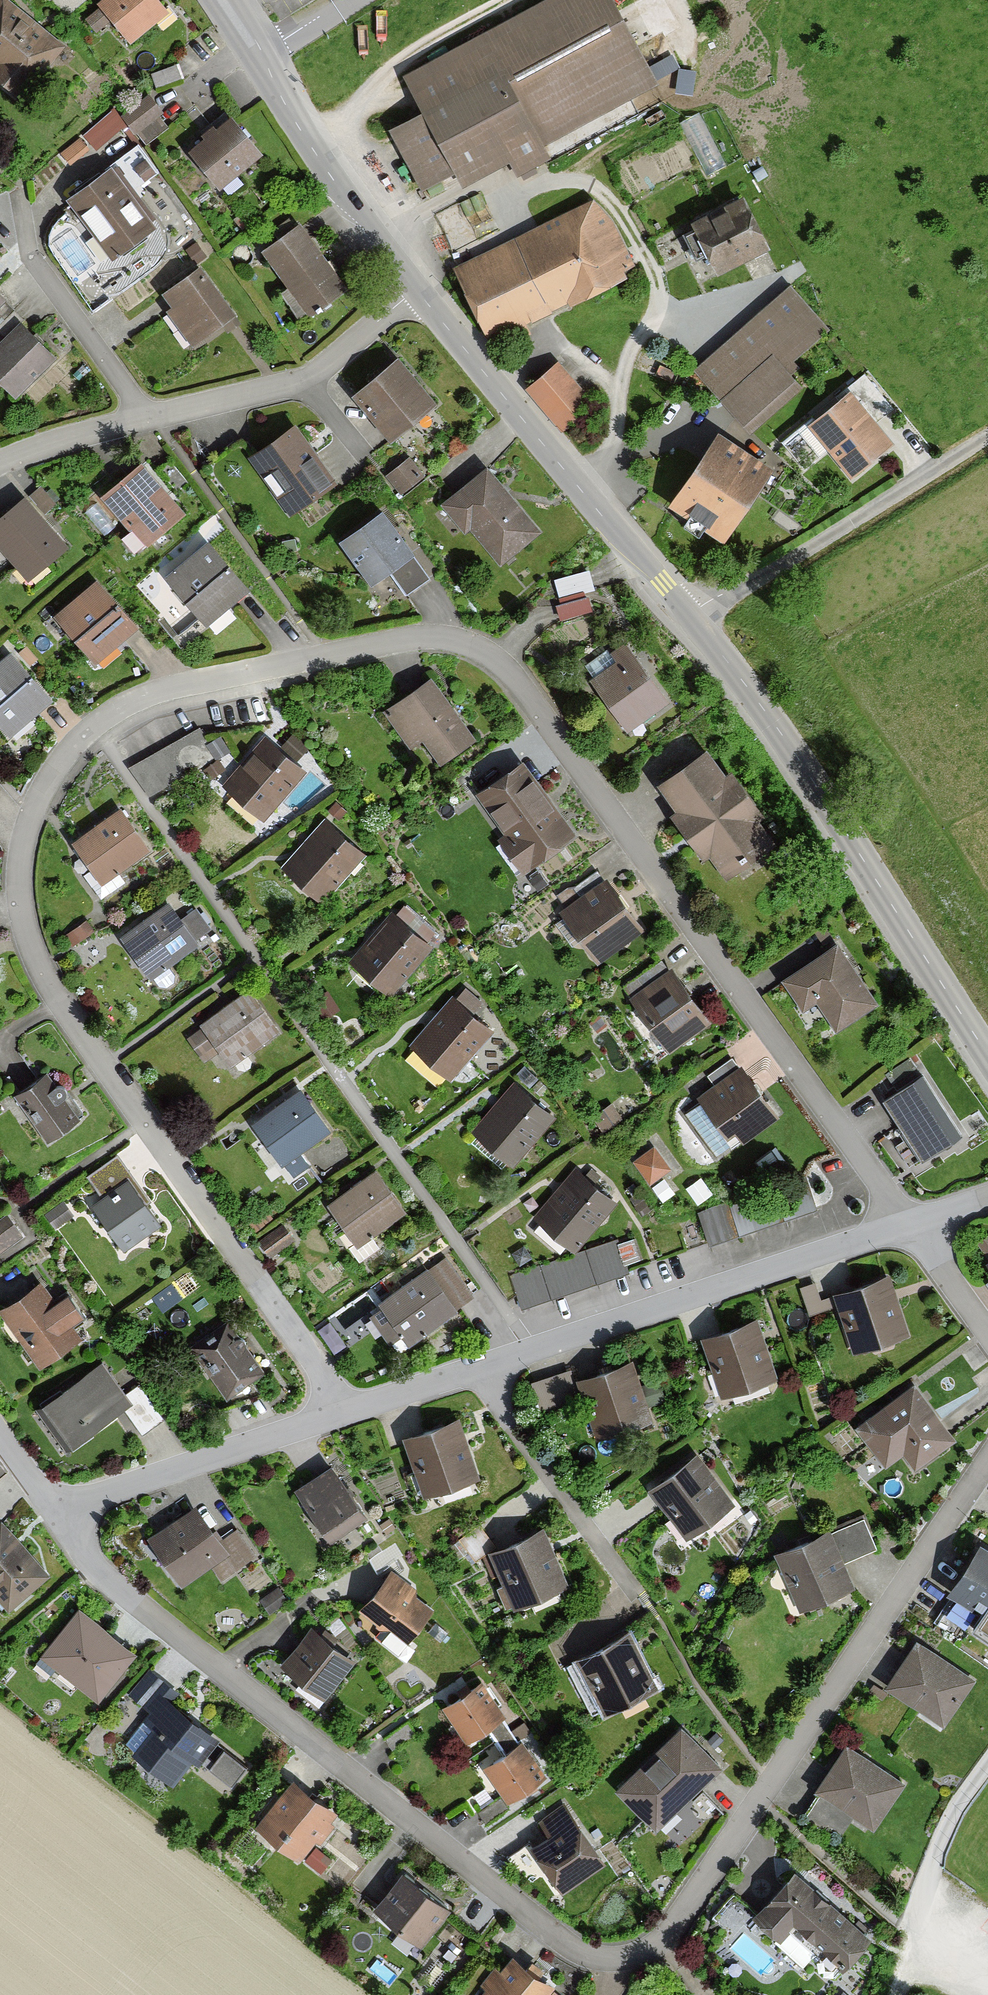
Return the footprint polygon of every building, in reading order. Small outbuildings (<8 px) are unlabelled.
[(3,0),(0,0),(0,89),(21,105),(65,47),(3,0)] [(157,0),(107,0),(97,8),(128,44),(167,12),(157,0)] [(607,0),(553,0),(404,83),(424,118),(391,137),(423,194),(454,176),(464,194),(510,168),(518,183),(556,162),(550,151),(658,90),(607,0)] [(162,115),(148,99),(123,120),(138,137),(162,115)] [(702,171),(722,165),(705,111),(685,117),(702,171)] [(259,160),(225,118),(199,140),(202,143),(188,154),(219,192),(259,160)] [(142,142),(117,157),(135,186),(159,172),(142,142)] [(154,227),(110,168),(67,200),(111,258),(154,227)] [(769,253),(740,200),(691,226),(719,280),(769,253)] [(613,226),(592,202),(453,275),(495,354),(532,335),(528,328),(568,307),(570,311),(627,281),(633,267),(613,226)] [(348,292),(299,226),(261,254),(310,320),(348,292)] [(243,326),(199,269),(159,299),(171,315),(167,318),(192,350),(220,329),(227,338),(243,326)] [(832,332),(788,287),(697,374),(758,437),(805,392),(792,378),(799,372),(795,367),(832,332)] [(17,325),(0,343),(0,381),(19,400),(56,361),(17,325)] [(351,399),(393,442),(435,402),(393,359),(351,399)] [(598,404),(558,362),(526,393),(566,434),(598,404)] [(847,391),(851,395),(808,429),(851,483),(894,449),(866,414),(879,404),(860,380),(847,391)] [(250,460),(294,519),(339,486),(295,427),(250,460)] [(771,473),(716,437),(668,510),(723,546),(771,473)] [(146,460),(142,455),(101,490),(105,495),(121,513),(147,543),(187,508),(163,479),(146,460)] [(424,480),(410,462),(388,479),(402,497),(424,480)] [(542,536),(486,469),(439,508),(465,539),(472,533),(502,569),(542,536)] [(21,502),(0,521),(0,547),(33,584),(67,553),(21,502)] [(412,557),(378,513),(337,545),(372,589),(412,557)] [(247,593),(207,545),(165,580),(205,628),(247,593)] [(564,615),(599,605),(587,566),(553,576),(564,615)] [(139,632),(96,584),(54,622),(97,670),(139,632)] [(668,706),(625,646),(610,657),(616,666),(591,684),(628,735),(668,706)] [(12,657),(0,666),(0,729),(9,740),(45,712),(35,699),(41,694),(12,657)] [(478,743),(427,679),(380,715),(411,754),(423,745),(443,770),(478,743)] [(199,726),(130,765),(148,795),(216,756),(199,726)] [(280,754),(264,740),(222,787),(264,824),(306,773),(294,763),(307,750),(294,738),(280,754)] [(723,777),(704,751),(654,789),(674,816),(668,820),(703,865),(710,860),(728,883),(775,848),(757,824),(764,819),(728,772),(723,777)] [(576,841),(521,764),(475,796),(504,837),(498,842),(524,878),(576,841)] [(148,855),(117,811),(72,843),(92,871),(87,874),(103,898),(126,883),(120,874),(148,855)] [(366,857),(326,823),(282,874),(322,908),(366,857)] [(646,928),(608,874),(559,908),(597,962),(602,959),(643,930),(646,928)] [(180,915),(168,898),(120,932),(152,976),(202,939),(199,936),(212,927),(195,904),(180,915)] [(432,948),(389,915),(350,965),(394,998),(432,948)] [(89,918),(70,928),(75,938),(94,928),(89,918)] [(877,1008),(836,946),(779,985),(801,1018),(818,1007),(836,1035),(877,1008)] [(709,1024),(670,973),(629,1005),(669,1055),(709,1024)] [(277,1036),(246,992),(198,1026),(200,1029),(186,1039),(203,1063),(216,1053),(229,1070),(277,1036)] [(492,1032),(452,1003),(413,1055),(453,1084),(492,1032)] [(775,1117),(738,1069),(695,1102),(725,1142),(734,1135),(740,1143),(775,1117)] [(15,1099),(46,1144),(79,1121),(48,1076),(15,1099)] [(961,1139),(921,1079),(883,1104),(923,1164),(961,1139)] [(556,1120),(512,1084),(470,1137),(514,1172),(556,1120)] [(328,1135),(299,1094),(250,1129),(279,1169),(328,1135)] [(652,1182),(675,1165),(656,1140),(634,1157),(652,1182)] [(92,1208),(125,1253),(160,1228),(127,1183),(131,1180),(116,1161),(88,1182),(101,1200),(92,1208)] [(618,1199),(577,1165),(535,1216),(577,1250),(618,1199)] [(404,1217),(375,1174),(326,1207),(355,1249),(404,1217)] [(806,1176),(699,1212),(710,1244),(816,1207),(806,1176)] [(26,1235),(15,1218),(0,1228),(0,1252),(26,1235)] [(261,1245),(270,1260),(294,1245),(284,1231),(261,1245)] [(616,1239),(510,1275),(521,1307),(627,1271),(616,1239)] [(979,1246),(987,1260),(987,1240),(979,1246)] [(427,1275),(425,1271),(374,1306),(379,1313),(371,1318),(391,1347),(400,1341),(406,1349),(474,1303),(446,1262),(427,1275)] [(153,1291),(163,1307),(199,1284),(189,1268),(153,1291)] [(908,1338),(887,1278),(833,1296),(854,1356),(908,1338)] [(41,1283),(0,1311),(0,1317),(39,1372),(83,1341),(73,1328),(84,1321),(67,1297),(56,1305),(41,1283)] [(263,1374),(223,1321),(186,1348),(226,1402),(263,1374)] [(776,1383),(754,1323),(702,1342),(724,1402),(776,1383)] [(651,1426),(632,1365),(575,1382),(573,1373),(535,1385),(544,1413),(584,1400),(597,1442),(651,1426)] [(125,1399),(102,1366),(39,1409),(70,1454),(126,1414),(142,1436),(163,1422),(140,1388),(125,1399)] [(958,1445),(915,1386),(856,1428),(887,1472),(905,1459),(916,1475),(958,1445)] [(422,1500),(479,1481),(458,1421),(401,1440),(422,1500)] [(736,1509),(696,1457),(649,1493),(689,1545),(736,1509)] [(366,1520),(329,1469),(293,1495),(330,1546),(366,1520)] [(217,1533),(214,1536),(195,1510),(148,1544),(182,1591),(212,1569),(224,1585),(259,1560),(239,1532),(224,1542),(217,1533)] [(878,1553),(866,1523),(832,1537),(830,1534),(776,1556),(800,1616),(855,1593),(845,1567),(878,1553)] [(2,1524),(0,1526),(0,1605),(9,1615),(50,1579),(2,1524)] [(502,1582),(514,1612),(565,1592),(543,1533),(486,1555),(497,1584),(502,1582)] [(979,1547),(946,1597),(969,1611),(977,1599),(987,1606),(987,1553),(979,1547)] [(417,1591),(393,1573),(360,1617),(384,1635),(388,1630),(409,1646),(435,1612),(413,1596),(417,1591)] [(289,1604),(278,1589),(258,1603),(269,1618),(289,1604)] [(134,1654),(77,1613),(42,1661),(91,1697),(96,1691),(103,1697),(134,1654)] [(355,1663),(310,1630),(280,1671),(325,1704),(355,1663)] [(576,1660),(605,1716),(655,1690),(627,1635),(576,1660)] [(976,1682),(917,1644),(885,1693),(943,1731),(976,1682)] [(131,1702),(150,1716),(123,1752),(174,1790),(193,1764),(201,1770),(221,1743),(175,1709),(183,1697),(152,1674),(131,1702)] [(506,1718),(482,1684),(443,1712),(466,1746),(506,1718)] [(722,1772),(682,1729),(615,1791),(655,1834),(722,1772)] [(546,1779),(525,1744),(483,1769),(504,1803),(546,1779)] [(905,1785),(847,1746),(815,1795),(873,1833),(905,1785)] [(245,1769),(224,1754),(212,1772),(233,1787),(245,1769)] [(336,1816),(291,1784),(256,1834),(301,1865),(315,1845),(321,1849),(335,1830),(329,1826),(336,1816)] [(607,1871),(563,1806),(538,1823),(550,1840),(532,1853),(564,1900),(607,1871)] [(778,1943),(794,1926),(842,1971),(869,1942),(795,1873),(752,1919),(778,1943)] [(450,1914),(400,1877),(372,1914),(422,1952),(450,1914)] [(512,1961),(500,1975),(496,1972),(481,1990),(487,1994),(553,1994),(539,1984),(545,1977),(531,1966),(526,1972),(512,1961)]
